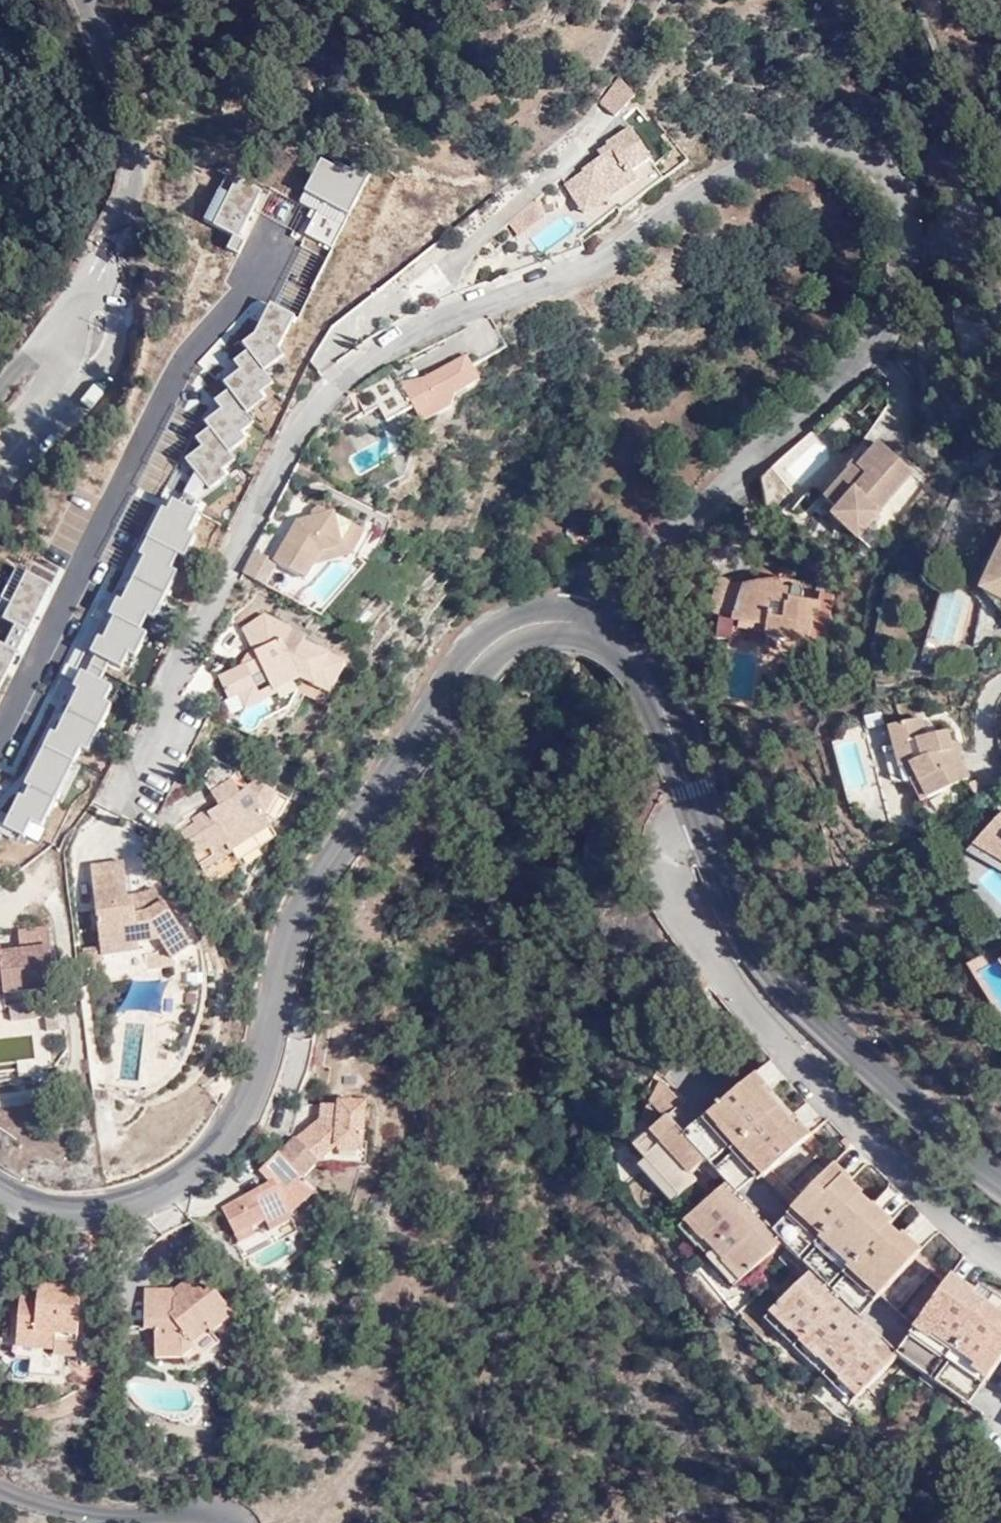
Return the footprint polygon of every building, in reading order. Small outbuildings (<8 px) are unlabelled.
[(623,83),(620,79),(604,100),(604,101),(623,83)] [(623,83),(604,101),(617,116),(636,100),(623,83)] [(566,186),(573,197),(581,192),(612,200),(639,183),(633,175),(652,163),(632,132),(608,148),(610,150),(600,156),(602,160),(584,171),(586,174),(566,186)] [(581,192),(573,197),(585,217),(612,200),(581,192)] [(542,197),(509,224),(519,237),(553,210),(542,197)] [(416,407),(425,423),(454,406),(458,394),(483,380),(469,355),(408,388),(398,370),(356,392),(368,414),(382,406),(390,421),(416,407)] [(911,471),(879,442),(858,467),(855,464),(825,498),(837,509),(832,515),(857,537),(879,512),(877,510),(911,471)] [(298,523),(277,562),(269,558),(267,564),(266,566),(257,582),(265,586),(276,564),(307,580),(315,565),(321,554),(341,549),(352,554),(365,532),(334,514),(329,515),(329,513),(327,511),(323,509),(321,508),(316,509),(313,512),(313,513),(311,515),(312,520),(307,528),(298,523)] [(312,520),(298,523),(307,528),(312,520)] [(365,532),(352,554),(356,562),(372,537),(365,532)] [(987,576),(1000,582),(1000,547),(987,576)] [(341,549),(321,554),(315,565),(352,554),(341,549)] [(255,550),(244,574),(257,582),(266,566),(267,564),(269,558),(255,550)] [(987,576),(981,589),(1000,598),(1000,596),(1000,582),(987,576)] [(746,585),(721,577),(713,602),(712,604),(713,610),(715,613),(717,615),(721,617),(719,624),(717,640),(741,639),(767,643),(767,648),(795,653),(796,642),(809,645),(809,643),(827,645),(835,595),(820,593),(819,602),(803,600),(805,591),(803,588),(799,586),(796,586),(794,587),(792,590),(783,588),(784,579),(783,578),(780,578),(760,582),(746,585)] [(257,686),(264,701),(267,700),(274,716),(291,708),(299,691),(295,683),(302,680),(331,694),(347,664),(303,642),(297,652),(291,649),(289,653),(285,644),(288,641),(293,633),(267,617),(244,629),(253,647),(259,660),(240,668),(219,678),(229,699),(239,694),(257,686)] [(259,660),(253,647),(240,668),(259,660)] [(257,686),(239,694),(246,709),(264,701),(257,686)] [(896,745),(890,747),(896,768),(890,769),(893,780),(915,784),(923,801),(969,778),(957,756),(959,754),(960,753),(961,750),(961,748),(960,746),(959,744),(957,742),(955,742),(951,742),(948,731),(926,737),(921,718),(890,726),(896,745)] [(885,728),(890,747),(896,745),(890,726),(885,728)] [(890,747),(884,748),(890,769),(896,768),(890,747)] [(217,760),(204,780),(212,794),(217,791),(225,804),(220,807),(210,813),(209,812),(193,821),(195,824),(182,832),(204,870),(233,852),(238,861),(278,838),(270,823),(282,816),(290,802),(256,781),(248,788),(240,772),(217,760)] [(217,791),(212,794),(220,807),(225,804),(217,791)] [(1000,816),(975,845),(1000,868),(1000,817),(1000,816)] [(124,862),(92,866),(93,876),(125,872),(124,862)] [(125,872),(93,876),(101,939),(104,966),(106,982),(132,979),(149,971),(147,957),(157,956),(165,950),(172,961),(193,948),(166,905),(150,914),(136,917),(134,903),(130,904),(129,897),(125,872)] [(148,895),(129,897),(130,904),(134,903),(136,917),(150,914),(166,905),(156,889),(148,895)] [(22,952),(51,948),(48,927),(20,930),(22,952)] [(3,982),(5,994),(56,988),(51,948),(22,952),(2,954),(0,939),(0,982),(3,982)] [(104,966),(101,939),(83,941),(86,968),(104,966)] [(157,956),(147,957),(149,971),(176,967),(197,954),(193,948),(172,961),(165,950),(157,956)] [(699,978),(695,981),(707,993),(710,990),(699,978)] [(707,993),(695,981),(693,983),(703,996),(707,993)] [(57,999),(37,1002),(39,1018),(46,1017),(48,1032),(60,1031),(57,999)] [(10,1005),(12,1021),(39,1018),(37,1002),(10,1005)] [(908,1324),(940,1268),(934,1262),(922,1251),(920,1254),(909,1244),(905,1246),(888,1230),(892,1226),(880,1214),(877,1216),(859,1200),(862,1197),(844,1180),(846,1177),(834,1167),(838,1162),(812,1137),(810,1139),(798,1127),(795,1130),(788,1122),(769,1102),(762,1095),(766,1091),(754,1077),(708,1119),(733,1147),(738,1152),(760,1177),(764,1181),(772,1175),(801,1203),(792,1214),(819,1238),(821,1241),(819,1243),(821,1245),(847,1268),(849,1270),(848,1271),(851,1274),(880,1300),(881,1298),(905,1321),(908,1324)] [(707,1161),(684,1136),(668,1118),(682,1105),(663,1082),(644,1115),(657,1129),(651,1133),(662,1146),(646,1159),(681,1197),(696,1182),(691,1176),(707,1161)] [(762,1095),(769,1102),(773,1098),(766,1091),(762,1095)] [(342,1104),(342,1108),(341,1118),(368,1119),(369,1107),(342,1104)] [(298,1140),(281,1155),(306,1180),(321,1163),(322,1163),(323,1155),(365,1157),(368,1119),(341,1118),(342,1108),(326,1107),(324,1119),(325,1128),(303,1145),(298,1140)] [(733,1147),(708,1119),(705,1117),(684,1136),(707,1161),(712,1166),(733,1147)] [(795,1130),(798,1127),(791,1118),(788,1122),(795,1130)] [(298,1139),(298,1140),(303,1145),(325,1128),(324,1119),(298,1139)] [(662,1146),(651,1133),(636,1148),(646,1159),(662,1146)] [(760,1177),(738,1152),(717,1172),(729,1185),(740,1196),(760,1177)] [(224,1210),(240,1243),(255,1236),(252,1231),(268,1224),(278,1244),(299,1234),(290,1216),(317,1190),(306,1180),(281,1155),(262,1175),(273,1186),(278,1192),(266,1197),(263,1191),(224,1210)] [(323,1155),(322,1163),(365,1166),(365,1157),(323,1155)] [(671,1204),(681,1197),(646,1159),(638,1166),(671,1204)] [(740,1196),(729,1185),(688,1222),(705,1242),(723,1262),(742,1283),(783,1245),(774,1233),(766,1225),(758,1232),(753,1237),(734,1217),(740,1212),(747,1205),(740,1196)] [(263,1191),(266,1197),(278,1192),(273,1186),(263,1191)] [(758,1232),(740,1212),(734,1217),(753,1237),(758,1232)] [(918,1249),(936,1228),(918,1213),(900,1233),(918,1249)] [(819,1238),(792,1214),(774,1233),(783,1245),(799,1261),(819,1238)] [(705,1242),(688,1222),(679,1230),(698,1250),(705,1242)] [(705,1242),(698,1250),(715,1269),(723,1262),(705,1242)] [(827,1289),(847,1268),(821,1245),(803,1266),(810,1273),(827,1289)] [(723,1262),(715,1269),(734,1289),(742,1283),(723,1262)] [(915,1330),(920,1334),(952,1278),(949,1275),(940,1268),(908,1324),(915,1330)] [(857,1400),(876,1379),(878,1375),(891,1353),(878,1339),(862,1355),(850,1343),(866,1328),(859,1321),(838,1302),(823,1317),(815,1308),(829,1292),(827,1289),(810,1273),(794,1291),(781,1305),(771,1315),(800,1343),(828,1371),(857,1400)] [(859,1321),(880,1300),(851,1274),(832,1294),(838,1302),(859,1321)] [(948,1354),(953,1358),(988,1381),(1000,1362),(1000,1316),(999,1315),(971,1296),(963,1290),(965,1288),(952,1278),(920,1334),(948,1354)] [(179,1298),(195,1286),(189,1279),(174,1292),(179,1298)] [(205,1296),(195,1286),(179,1298),(174,1292),(145,1291),(144,1331),(155,1331),(156,1360),(182,1361),(213,1335),(236,1317),(213,1288),(205,1296)] [(781,1305),(794,1291),(789,1286),(776,1301),(781,1305)] [(971,1296),(999,1315),(1000,1313),(1000,1302),(979,1287),(971,1296)] [(83,1293),(42,1289),(41,1303),(22,1302),(17,1362),(31,1362),(30,1377),(63,1380),(64,1357),(77,1358),(83,1293)] [(823,1317),(838,1302),(832,1294),(829,1292),(815,1308),(823,1317)] [(764,1322),(793,1350),(800,1343),(771,1315),(764,1322)] [(862,1355),(878,1339),(866,1328),(850,1343),(862,1355)] [(896,1357),(930,1381),(948,1354),(920,1334),(915,1330),(896,1357)] [(222,1345),(213,1335),(182,1361),(190,1371),(222,1345)] [(793,1350),(822,1378),(828,1371),(800,1343),(793,1350)] [(876,1379),(896,1357),(891,1353),(878,1375),(876,1379)] [(988,1381),(953,1358),(935,1384),(969,1408),(988,1381)] [(851,1405),(857,1400),(828,1371),(822,1378),(851,1405)]
